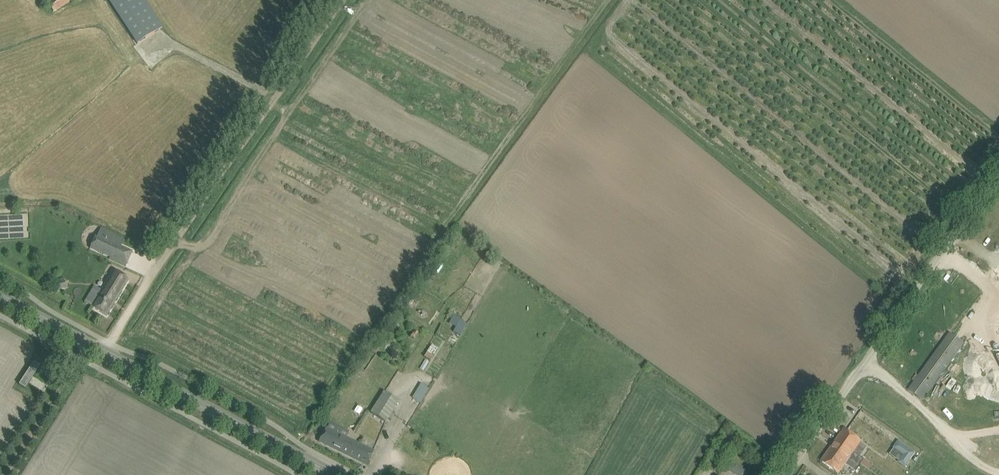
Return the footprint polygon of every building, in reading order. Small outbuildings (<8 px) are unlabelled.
[(48,3),(53,12),(71,1),(71,0),(53,0),(48,3)] [(154,33),(163,27),(145,0),(109,0),(137,44),(154,33)] [(109,259),(126,266),(132,252),(117,245),(120,238),(101,229),(98,236),(96,236),(90,248),(110,257),(109,259)] [(92,307),(107,316),(129,280),(113,271),(92,307)] [(64,277),(53,281),(56,291),(67,288),(64,277)] [(460,335),(467,324),(460,320),(460,319),(454,315),(449,323),(456,327),(453,331),(460,335)] [(950,332),(908,390),(923,400),(964,343),(950,332)] [(430,360),(438,349),(432,345),(424,357),(430,360)] [(34,362),(19,385),(25,389),(40,366),(34,362)] [(411,397),(421,402),(429,387),(419,382),(411,397)] [(384,393),(371,414),(386,423),(388,420),(391,422),(396,414),(392,412),(399,402),(384,393)] [(366,417),(357,432),(379,447),(389,431),(366,417)] [(319,442),(367,465),(373,451),(326,428),(319,442)] [(844,430),(822,461),(838,473),(845,463),(855,471),(857,468),(863,459),(853,452),(860,441),(852,436),(844,430)] [(898,441),(894,448),(904,455),(899,462),(905,467),(915,453),(898,441)] [(745,470),(730,462),(726,470),(736,474),(742,474),(745,470)]
